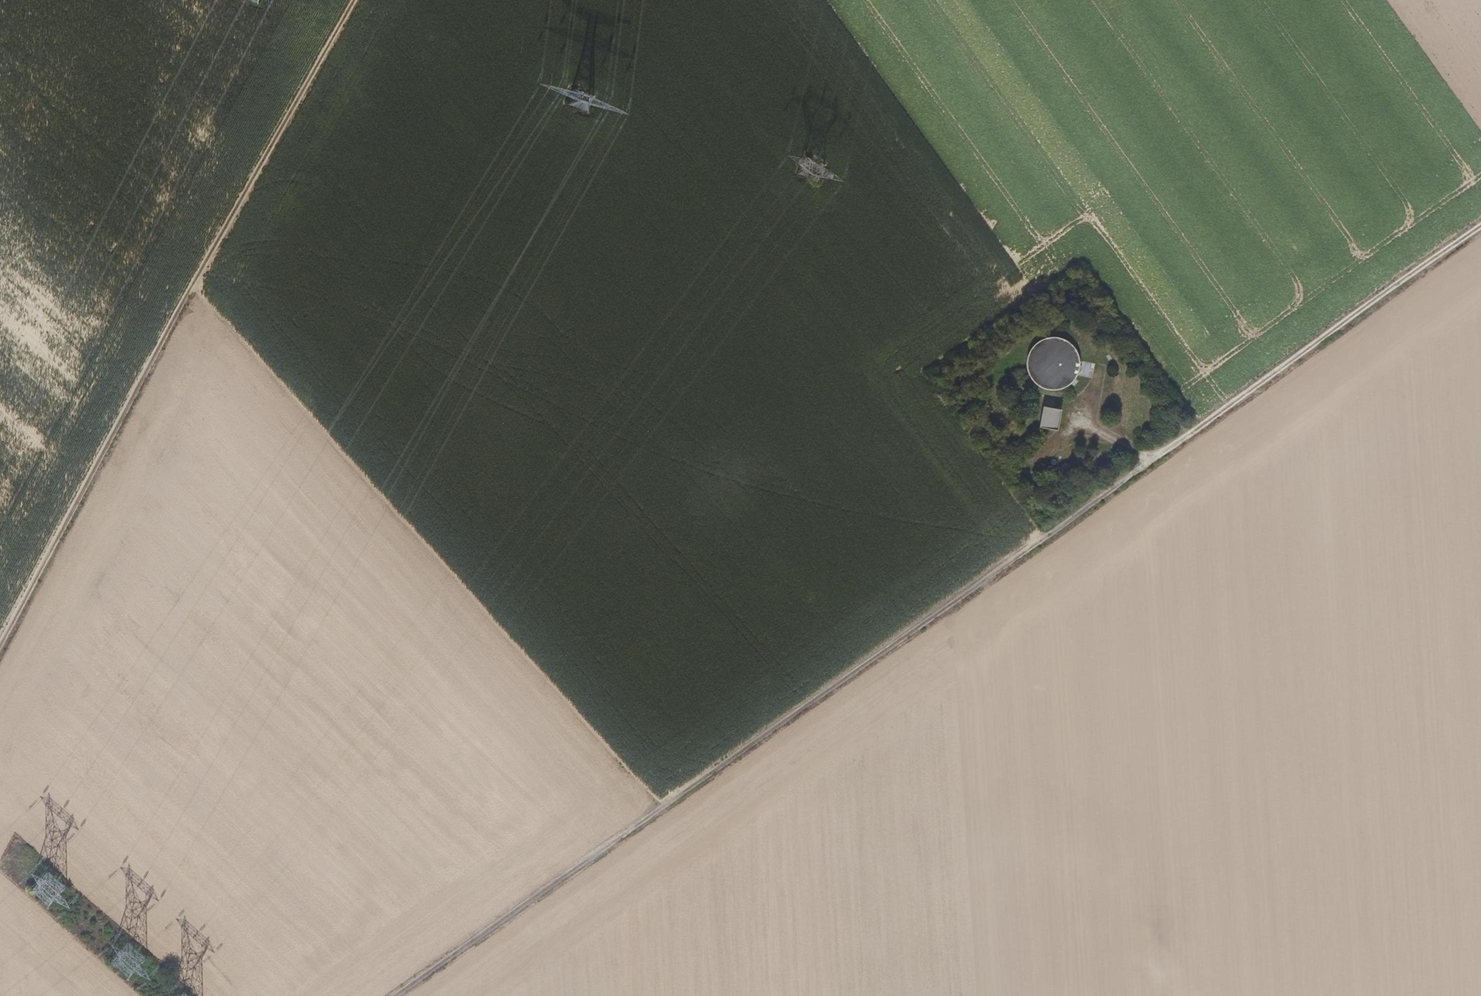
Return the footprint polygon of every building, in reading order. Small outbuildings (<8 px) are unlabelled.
[(1040,432),(1059,433),(1061,411),(1042,409),(1040,432)]
